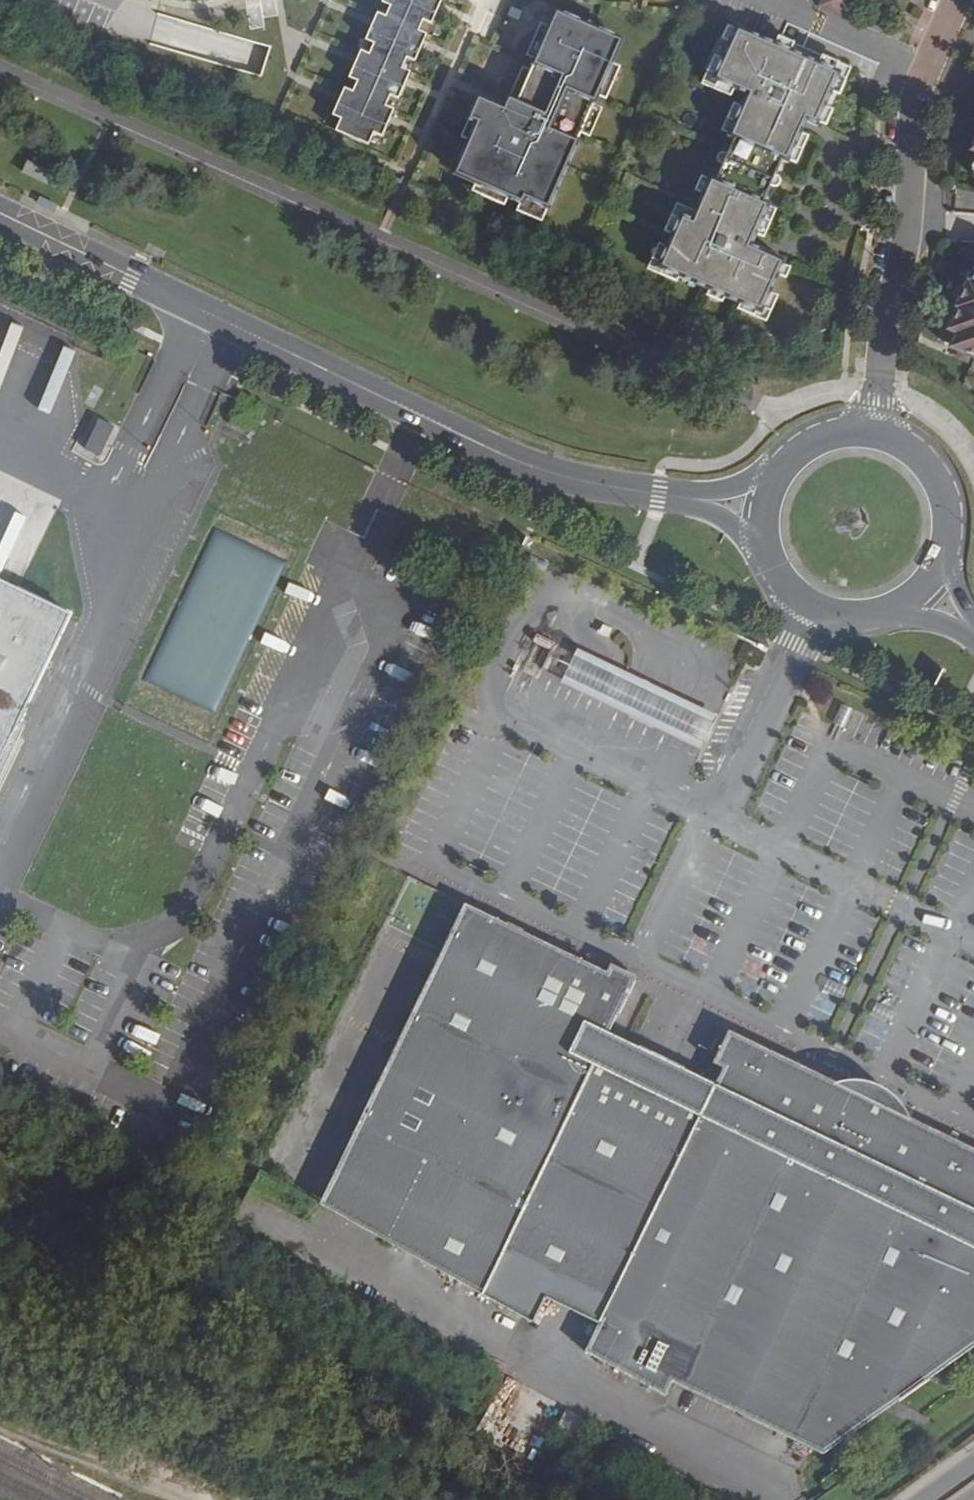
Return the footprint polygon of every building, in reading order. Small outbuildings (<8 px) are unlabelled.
[(375,155),(392,115),(384,112),(388,103),(397,106),(440,3),(434,0),(383,0),(379,8),(388,12),(383,23),(374,20),(363,46),(371,50),(367,59),(358,55),(346,84),(354,88),(350,97),(341,93),(324,134),(375,155)] [(546,216),(620,46),(551,16),(526,73),(529,74),(515,107),(505,102),(500,113),(474,101),(463,127),(472,130),(449,181),(519,211),(522,206),(546,216)] [(829,97),(838,77),(816,68),(734,32),(732,37),(727,47),(722,60),(711,85),(744,99),(739,111),(727,139),(726,141),(734,144),(727,158),(721,172),(715,186),(708,183),(705,188),(701,197),(693,217),(689,225),(679,220),(671,238),(665,252),(656,273),(679,283),(736,308),(759,318),(768,297),(777,279),(781,269),(783,266),(749,251),(754,238),(767,211),(767,209),(760,205),(766,192),(772,178),(778,164),(786,167),(786,165),(799,138),(804,125),(815,129),(817,124),(824,109),(829,97)] [(727,47),(732,37),(724,34),(720,44),(727,47)] [(711,85),(722,60),(714,57),(700,89),(729,102),(733,94),(711,85)] [(838,77),(829,97),(837,100),(849,73),(819,60),(816,68),(838,77)] [(727,139),(739,111),(731,108),(719,136),(727,139)] [(824,109),(817,124),(825,128),(831,112),(824,109)] [(799,138),(786,165),(794,168),(807,141),(799,138)] [(720,171),(721,172),(727,158),(724,157),(720,158),(718,161),(717,166),(719,170),(719,171),(720,171)] [(27,164),(22,176),(65,196),(70,184),(27,164)] [(774,179),(772,178),(766,192),(767,192),(771,192),(773,192),(775,189),(777,186),(777,183),(776,181),(774,179)] [(694,194),(701,197),(705,188),(698,185),(694,194)] [(679,220),(689,225),(693,217),(674,209),(663,235),(671,238),(679,220)] [(767,211),(754,238),(762,242),(774,214),(767,211)] [(656,273),(665,252),(657,248),(645,275),(677,289),(679,283),(656,273)] [(789,272),(781,269),(777,279),(784,282),(789,272)] [(966,294),(962,292),(953,313),(957,314),(941,351),(973,366),(973,275),(966,294)] [(776,301),(768,297),(759,318),(736,308),(733,314),(764,328),(776,301)] [(98,455),(112,425),(96,418),(82,449),(98,455)] [(57,640),(69,614),(0,580),(0,756),(52,650),(57,640)] [(145,682),(215,711),(234,665),(228,663),(231,657),(230,643),(220,643),(221,662),(177,664),(161,658),(164,651),(158,652),(145,682)] [(717,712),(577,646),(561,679),(701,745),(717,712)] [(605,1033),(629,984),(461,902),(350,1132),(419,1164),(382,1240),(474,1293),(495,1255),(599,1305),(578,1350),(658,1396),(666,1381),(819,1452),(973,1342),(973,1149),(821,1075),(735,1034),(711,1084),(696,1111),(593,1060),(605,1033)] [(711,1084),(605,1033),(593,1060),(696,1111),(711,1084)] [(841,1084),(909,1117),(909,1116),(907,1112),(905,1109),(903,1106),(900,1102),(898,1099),(895,1097),(892,1094),(889,1092),(886,1090),(881,1088),(878,1086),(875,1085),(871,1084),(867,1083),(863,1082),(860,1082),(856,1082),(852,1082),(848,1083),(844,1084),(841,1084)] [(419,1164),(350,1132),(315,1205),(382,1240),(419,1164)]
